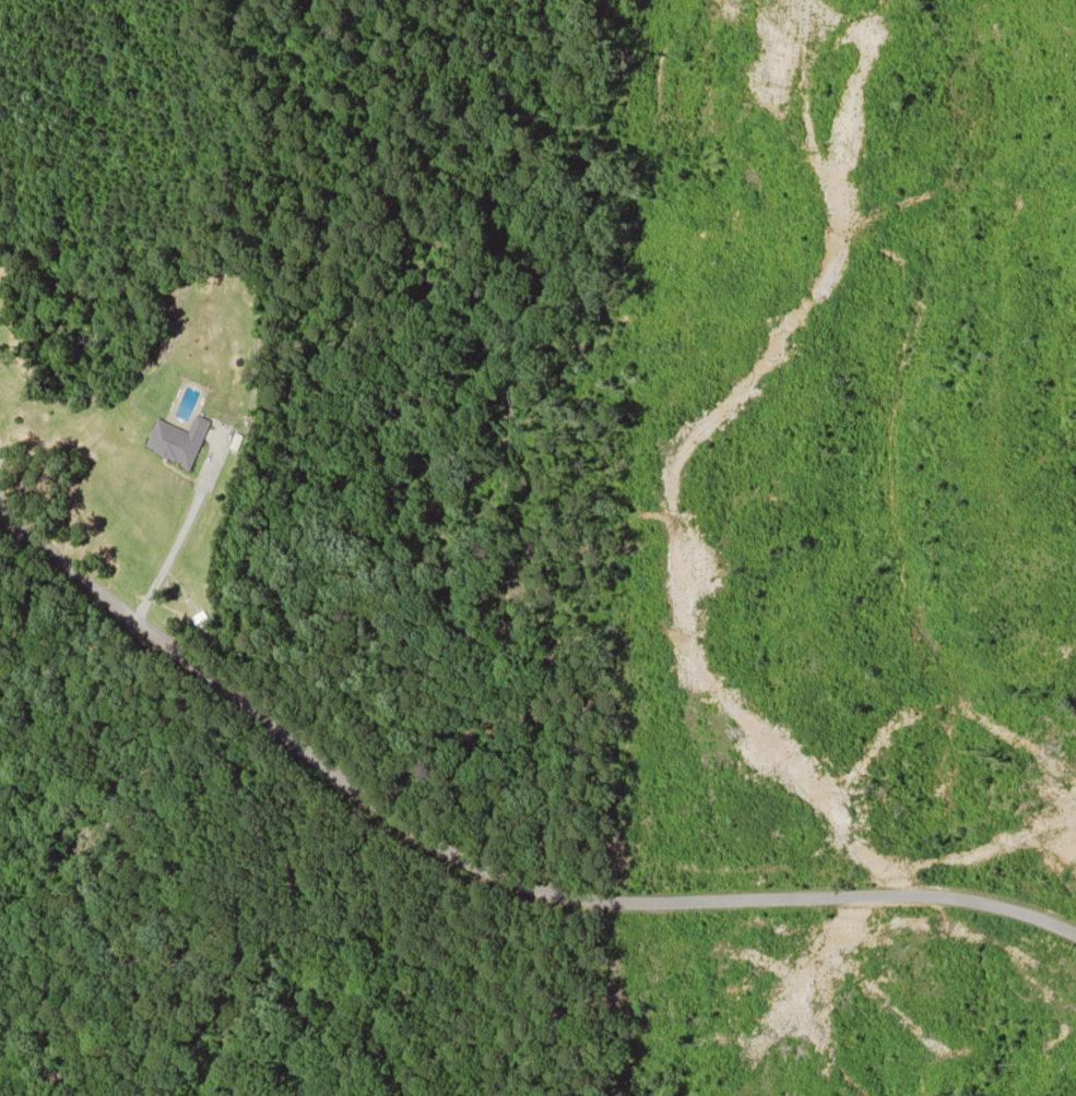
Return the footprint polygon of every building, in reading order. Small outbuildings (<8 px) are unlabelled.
[(212,420),(196,415),(191,431),(157,418),(145,450),(195,468),(212,420)]
